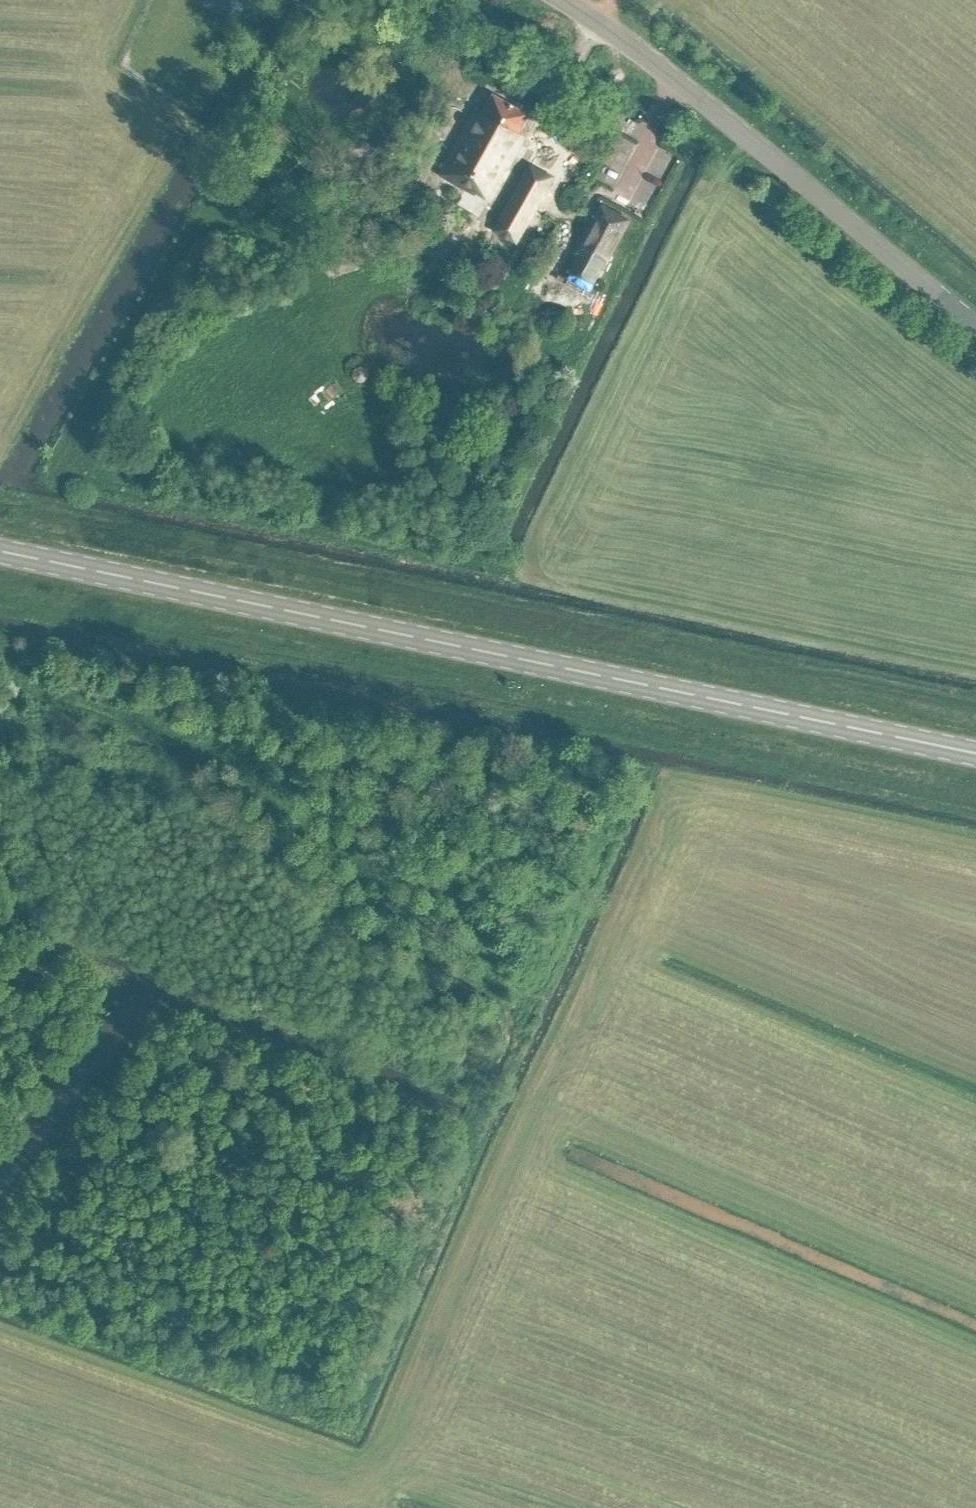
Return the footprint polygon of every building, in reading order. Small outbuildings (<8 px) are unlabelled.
[(528,112),(492,93),(481,112),(476,109),(441,173),(474,192),(476,189),(489,196),(523,135),(518,132),(528,112)] [(517,238),(523,227),(553,174),(531,161),(495,225),(517,238)] [(602,270),(631,217),(601,201),(572,254),(602,270)]
